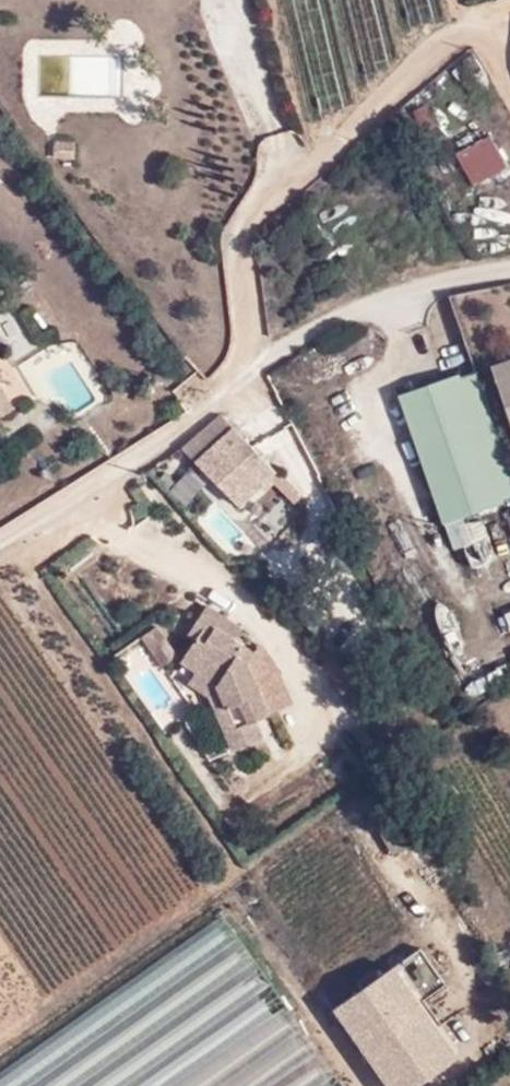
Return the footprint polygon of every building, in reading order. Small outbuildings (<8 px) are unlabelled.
[(310,121),(348,114),(359,102),(334,0),(281,0),(310,121)] [(362,99),(402,59),(388,0),(337,0),(362,99)] [(402,35),(451,20),(446,0),(393,0),(402,35)] [(506,163),(489,136),(456,154),(473,183),(506,163)] [(487,367),(509,430),(509,358),(487,367)] [(481,371),(401,399),(447,528),(509,506),(509,453),(481,371)] [(10,407),(0,390),(0,413),(10,407)] [(272,470),(218,414),(181,448),(237,505),(272,470)] [(228,618),(207,606),(187,638),(197,643),(180,665),(196,675),(188,685),(209,698),(233,754),(266,742),(259,723),(297,705),(273,654),(253,639),(228,618)] [(179,656),(158,627),(143,638),(164,667),(179,656)] [(218,917),(0,1071),(0,1085),(339,1085),(218,917)] [(336,1014),(386,1085),(430,1085),(461,1064),(394,975),(336,1014)]
